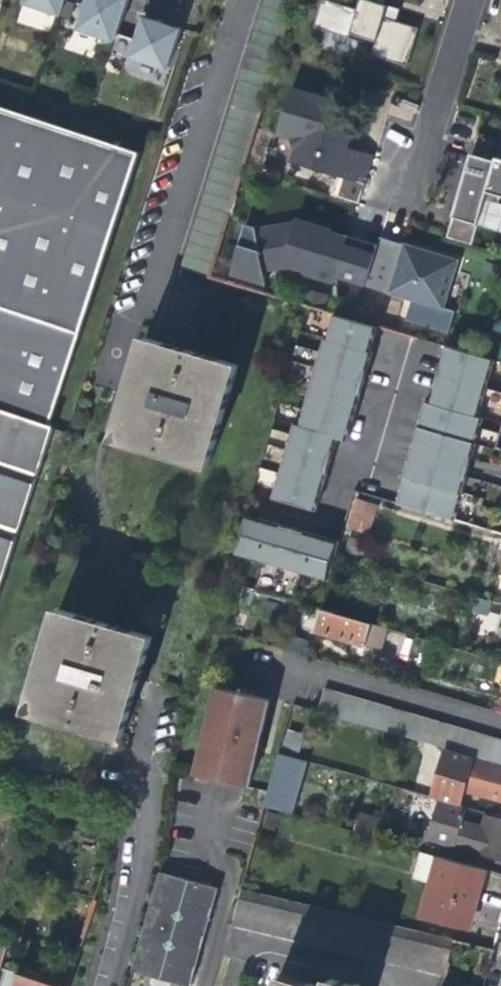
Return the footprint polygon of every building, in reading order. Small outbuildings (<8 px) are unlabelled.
[(20,7),(59,20),(65,0),(22,0),(20,7)] [(76,26),(96,33),(94,40),(112,46),(123,12),(127,0),(85,0),(76,26)] [(209,276),(229,213),(294,0),(265,0),(182,268),(209,276)] [(375,1),(371,0),(360,0),(358,9),(328,0),(321,0),(313,27),(363,42),(365,37),(376,41),(371,55),(407,65),(419,27),(396,20),(399,8),(384,4),(385,0),(375,0),(375,1)] [(142,18),(140,24),(146,26),(151,27),(153,22),(142,18)] [(146,26),(140,24),(128,60),(164,72),(178,30),(153,22),(151,27),(146,26)] [(292,162),(365,184),(374,155),(348,147),(352,135),(330,129),(326,121),(332,99),(291,88),(277,134),(290,138),(296,149),(292,162)] [(53,427),(48,426),(140,156),(0,109),(0,587),(53,427)] [(447,238),(471,245),(478,225),(500,232),(500,203),(499,202),(500,195),(500,159),(496,157),(495,161),(471,154),(447,238)] [(264,285),(261,270),(284,266),(333,281),(335,276),(366,285),(378,246),(347,236),(346,238),(331,233),(329,233),(328,237),(314,233),(316,226),(299,220),(298,222),(297,226),(256,231),(255,228),(245,225),(230,275),(264,285)] [(331,231),(316,226),(314,233),(328,237),(329,233),(331,233),(331,231)] [(447,278),(452,279),(458,260),(380,238),(378,246),(366,285),(366,286),(412,299),(406,319),(449,332),(455,310),(444,307),(447,297),(446,286),(444,286),(447,278)] [(446,286),(447,297),(452,279),(447,278),(444,286),(446,286)] [(326,294),(309,288),(305,304),(308,305),(322,309),(326,294)] [(260,465),(256,481),(275,487),(273,497),(316,510),(338,436),(347,439),(374,350),(371,350),(378,326),(356,319),(335,313),(328,337),(325,336),(321,351),(296,344),(288,373),(312,380),(304,407),(280,399),(275,416),(295,422),(292,432),(272,426),(263,455),(283,461),(280,471),(260,465)] [(208,465),(237,365),(145,338),(134,374),(116,438),(208,465)] [(448,346),(431,403),(426,401),(414,442),(470,459),(474,443),(492,448),(496,436),(478,431),(479,427),(481,417),(477,416),(480,403),(500,409),(500,392),(485,388),(492,359),(448,346)] [(497,432),(479,427),(478,431),(496,436),(497,432)] [(470,459),(414,442),(411,451),(408,459),(465,476),(468,467),(470,459)] [(465,476),(408,459),(395,503),(453,520),(465,476)] [(348,526),(368,531),(375,505),(356,499),(348,526)] [(339,540),(246,514),(234,553),(263,561),(254,589),(291,600),(300,572),(327,579),(339,540)] [(493,601),(478,597),(474,610),(488,614),(493,601)] [(388,628),(321,608),(314,630),(346,640),(381,650),(388,628)] [(28,709),(73,722),(122,737),(140,678),(152,638),(59,610),(28,709)] [(197,770),(249,785),(263,738),(274,699),(222,683),(197,770)] [(448,750),(475,757),(500,765),(500,742),(321,689),(315,710),(319,712),(341,718),(448,750)] [(297,751),(303,733),(287,728),(281,747),(297,751)] [(448,750),(434,797),(442,799),(458,804),(461,804),(465,790),(500,800),(500,768),(474,760),(475,757),(448,750)] [(264,805),(292,813),(307,760),(279,752),(264,805)] [(461,804),(458,804),(442,799),(430,838),(500,859),(500,819),(487,815),(483,825),(462,819),(466,806),(461,804)] [(485,870),(438,856),(420,851),(413,878),(430,883),(422,914),(469,927),(477,902),(485,870)] [(135,959),(132,971),(188,985),(192,985),(220,889),(160,871),(135,959)] [(446,975),(453,941),(241,890),(234,924),(446,975)] [(18,971),(13,985),(66,985),(18,971)] [(284,975),(280,985),(322,985),(284,975)] [(331,978),(328,985),(358,985),(331,978)]
